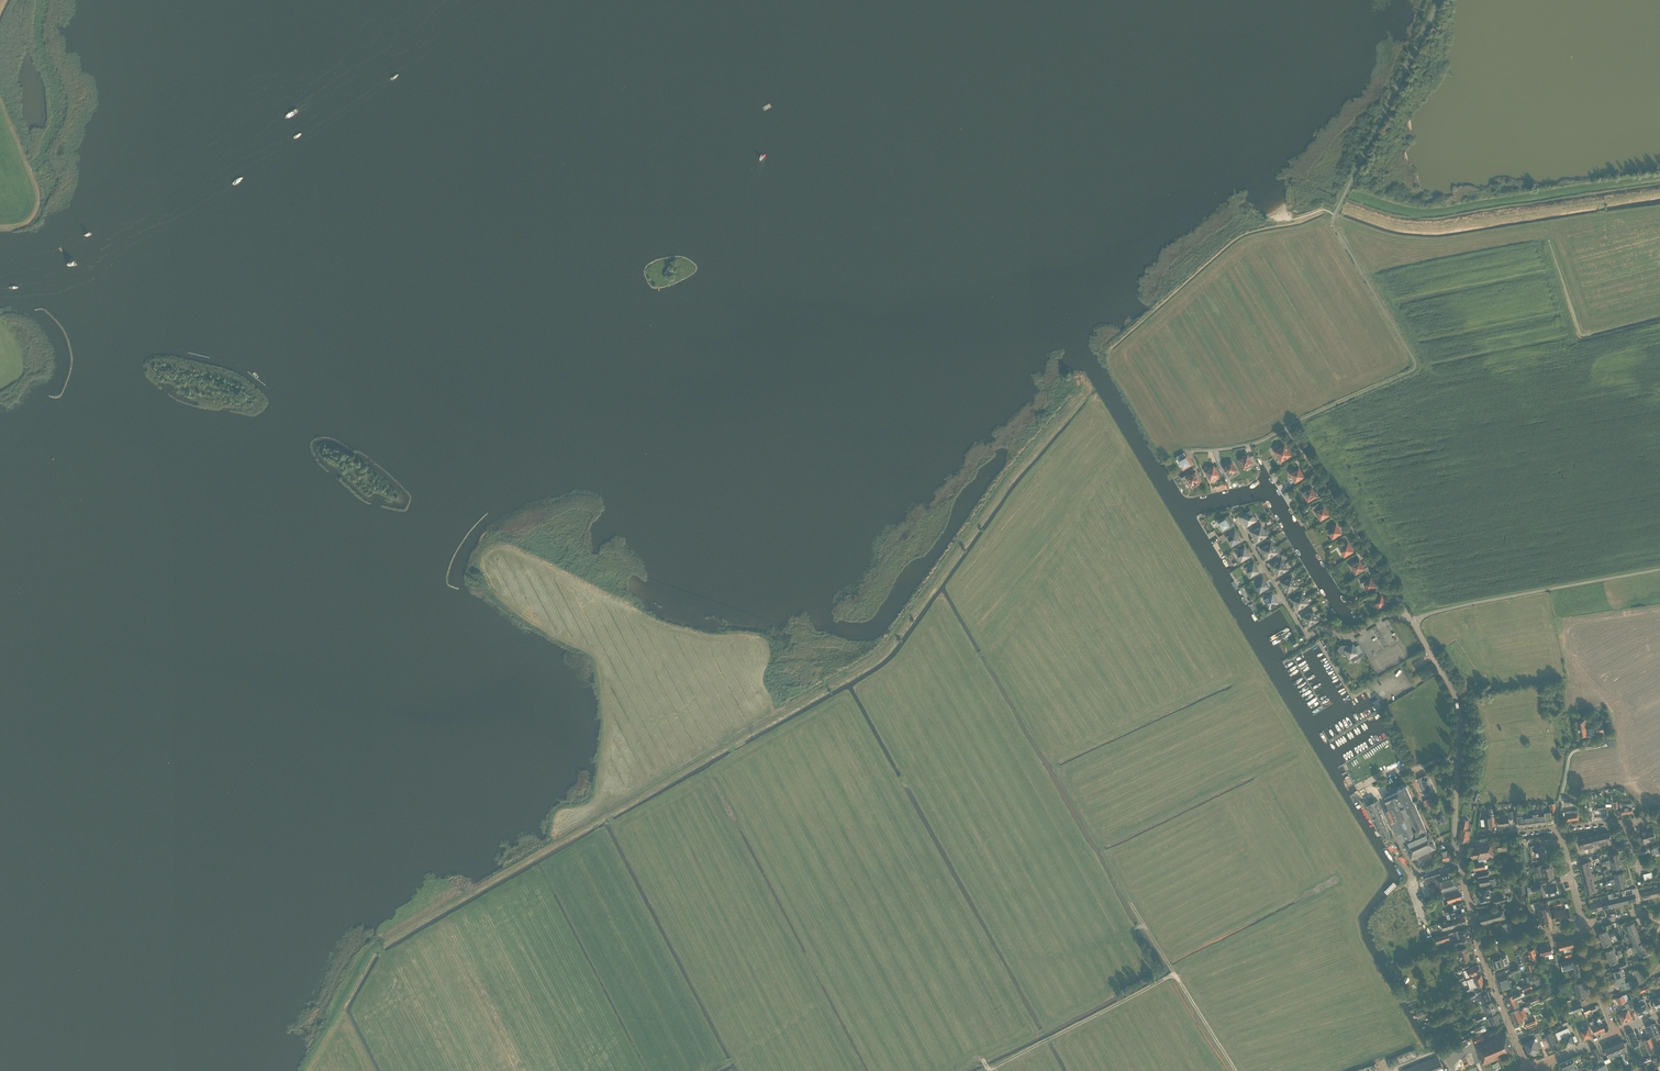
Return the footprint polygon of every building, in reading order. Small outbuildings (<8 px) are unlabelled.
[(1281,462),(1291,456),(1285,445),(1275,451),(1281,462)] [(1186,456),(1184,452),(1176,457),(1177,461),(1183,470),(1192,465),(1186,455),(1186,456)] [(1252,467),(1250,465),(1252,464),(1253,466),(1257,463),(1252,456),(1249,458),(1248,455),(1239,460),(1245,471),(1252,467)] [(1228,476),(1237,471),(1232,462),(1223,467),(1228,476)] [(1217,466),(1214,468),(1214,467),(1205,472),(1210,480),(1217,476),(1218,478),(1223,476),(1217,466)] [(1293,479),(1295,482),(1299,480),(1299,481),(1302,479),(1302,478),(1304,477),(1299,469),(1295,471),(1295,470),(1289,474),(1293,479)] [(1195,473),(1189,476),(1188,474),(1181,478),(1184,483),(1188,481),(1189,482),(1193,480),(1195,484),(1197,486),(1199,485),(1198,482),(1200,481),(1195,473)] [(1314,494),(1311,489),(1308,491),(1303,493),(1306,497),(1308,500),(1311,499),(1312,499),(1314,498),(1314,497),(1315,496),(1316,499),(1321,496),(1318,492),(1314,494)] [(1329,515),(1324,507),(1319,510),(1322,513),(1318,516),(1320,520),(1324,518),(1324,519),(1328,517),(1327,516),(1329,515)] [(1220,521),(1221,523),(1221,527),(1219,528),(1222,532),(1232,526),(1229,523),(1233,521),(1229,515),(1226,517),(1220,521)] [(1254,518),(1253,516),(1249,519),(1247,515),(1242,517),(1247,526),(1256,521),(1255,520),(1257,519),(1256,517),(1254,518)] [(1313,517),(1303,523),(1307,531),(1317,525),(1313,517)] [(1330,534),(1333,539),(1341,534),(1336,525),(1331,528),(1334,532),(1330,534)] [(1254,537),(1264,531),(1261,526),(1251,532),(1254,537)] [(1267,536),(1264,531),(1254,537),(1257,542),(1267,536)] [(1235,532),(1231,535),(1233,539),(1229,541),(1232,546),(1235,544),(1236,544),(1239,543),(1239,542),(1240,541),(1235,532)] [(1264,554),(1274,548),(1271,543),(1261,549),(1264,554)] [(1353,552),(1348,543),(1343,546),(1346,550),(1342,552),(1344,557),(1353,552)] [(1241,561),(1250,556),(1245,548),(1240,551),(1242,555),(1238,557),(1241,561)] [(1274,548),(1264,554),(1267,559),(1277,553),(1274,548)] [(1271,566),(1274,571),(1285,565),(1281,560),(1271,566)] [(1353,570),(1356,574),(1364,569),(1359,561),(1355,563),(1357,567),(1353,570)] [(1251,577),(1259,572),(1254,563),(1249,566),(1252,570),(1248,572),(1251,577)] [(1285,565),(1274,571),(1277,576),(1288,570),(1285,565)] [(1268,587),(1263,579),(1261,576),(1257,579),(1259,582),(1261,586),(1257,588),(1260,592),(1268,587)] [(1282,583),(1285,588),(1295,582),(1292,577),(1282,583)] [(1373,583),(1371,578),(1362,583),(1367,592),(1375,587),(1376,589),(1381,587),(1377,581),(1373,583)] [(1295,582),(1285,588),(1288,593),(1298,587),(1295,582)] [(1382,588),(1379,590),(1381,594),(1376,597),(1379,602),(1375,605),(1378,610),(1388,604),(1383,596),(1386,594),(1382,588)] [(1292,600),(1295,605),(1305,599),(1302,593),(1292,600)] [(1278,603),(1273,594),(1268,597),(1265,600),(1267,603),(1267,604),(1269,608),(1278,603)] [(1305,599),(1295,605),(1298,610),(1308,604),(1305,599)] [(1304,612),(1306,614),(1302,617),(1305,622),(1315,615),(1312,610),(1310,612),(1308,609),(1304,612)] [(1318,621),(1315,615),(1305,622),(1308,627),(1318,621)] [(1322,640),(1320,641),(1326,651),(1328,650),(1322,640)] [(1354,647),(1353,645),(1348,648),(1347,645),(1341,646),(1340,646),(1339,647),(1339,648),(1338,648),(1338,649),(1338,651),(1339,652),(1339,653),(1340,653),(1345,655),(1347,654),(1349,659),(1352,662),(1364,655),(1358,645),(1354,647)] [(1604,735),(1602,725),(1602,722),(1593,723),(1592,719),(1577,722),(1578,730),(1579,730),(1580,738),(1595,735),(1595,736),(1604,735)] [(1429,777),(1427,771),(1424,772),(1425,773),(1421,775),(1420,772),(1411,775),(1411,776),(1408,777),(1412,786),(1415,784),(1415,783),(1422,779),(1429,777)] [(1425,794),(1432,790),(1427,779),(1420,783),(1425,794)] [(1411,859),(1436,848),(1429,833),(1428,833),(1421,818),(1414,802),(1413,802),(1406,786),(1397,790),(1398,792),(1384,799),(1388,808),(1385,809),(1385,811),(1396,835),(1397,835),(1399,839),(1404,847),(1405,846),(1411,859)] [(1572,806),(1574,800),(1563,797),(1561,804),(1572,806)] [(1592,808),(1591,801),(1591,797),(1584,798),(1585,807),(1588,807),(1588,808),(1592,808)] [(1383,838),(1390,835),(1381,814),(1381,810),(1377,801),(1374,803),(1374,801),(1376,800),(1375,798),(1372,799),(1373,801),(1370,803),(1370,804),(1367,806),(1371,816),(1373,815),(1383,838)] [(1432,809),(1427,799),(1423,801),(1426,808),(1424,809),(1426,812),(1432,809)] [(1633,809),(1634,809),(1634,807),(1632,808),(1632,804),(1620,805),(1621,815),(1633,813),(1633,809)] [(1445,824),(1445,823),(1444,821),(1446,820),(1441,807),(1432,811),(1435,816),(1433,816),(1437,824),(1439,823),(1440,825),(1441,826),(1445,824)] [(1594,818),(1607,816),(1606,808),(1593,809),(1594,818)] [(1550,812),(1544,813),(1545,819),(1545,824),(1552,823),(1551,819),(1555,818),(1555,820),(1556,820),(1556,810),(1550,811),(1550,812)] [(1577,810),(1571,811),(1565,812),(1566,815),(1566,821),(1579,820),(1578,814),(1577,810)] [(1520,827),(1526,826),(1525,816),(1515,817),(1516,825),(1520,824),(1520,827)] [(1485,828),(1492,827),(1491,817),(1484,818),(1485,828)] [(1499,826),(1509,825),(1508,818),(1498,819),(1499,826)] [(1468,844),(1470,831),(1467,831),(1469,821),(1463,820),(1458,842),(1468,844)] [(1644,843),(1655,840),(1653,831),(1645,833),(1645,831),(1642,832),(1643,837),(1639,838),(1640,845),(1644,844),(1644,843)] [(1601,835),(1604,845),(1608,843),(1609,846),(1612,845),(1609,833),(1601,835)] [(1601,835),(1594,837),(1597,849),(1600,848),(1599,846),(1604,845),(1601,835)] [(1594,837),(1586,839),(1589,848),(1593,847),(1594,849),(1597,849),(1594,837)] [(1478,858),(1478,863),(1484,862),(1486,861),(1486,859),(1494,858),(1492,842),(1492,839),(1488,839),(1489,842),(1476,844),(1476,849),(1470,850),(1472,859),(1478,858)] [(1584,849),(1589,848),(1586,839),(1579,841),(1582,852),(1585,852),(1584,849)] [(1507,851),(1506,848),(1506,844),(1497,845),(1498,850),(1498,852),(1507,851)] [(1537,860),(1546,858),(1543,847),(1538,848),(1537,845),(1530,847),(1531,852),(1535,851),(1537,860)] [(1657,847),(1650,849),(1652,855),(1659,854),(1659,846),(1657,847)] [(1448,859),(1450,859),(1449,853),(1448,853),(1447,851),(1444,852),(1441,853),(1443,861),(1444,860),(1445,863),(1449,861),(1448,859)] [(1606,864),(1620,860),(1619,853),(1609,856),(1610,860),(1605,861),(1606,864)] [(1620,860),(1606,864),(1607,866),(1611,865),(1612,870),(1622,867),(1620,860)] [(1486,869),(1484,862),(1478,863),(1473,864),(1474,871),(1486,869)] [(1579,865),(1581,872),(1590,870),(1589,865),(1592,865),(1591,862),(1579,865)] [(1546,864),(1539,866),(1530,868),(1531,871),(1535,870),(1536,873),(1542,871),(1544,880),(1554,878),(1552,873),(1551,873),(1551,871),(1550,867),(1547,868),(1546,864)] [(1592,874),(1590,870),(1581,872),(1583,880),(1595,877),(1594,874),(1592,874)] [(1490,886),(1496,885),(1495,879),(1489,880),(1487,871),(1478,873),(1480,886),(1490,884),(1490,886)] [(1610,880),(1611,883),(1625,879),(1623,872),(1613,875),(1614,879),(1610,880)] [(1458,887),(1456,878),(1454,873),(1441,877),(1440,875),(1438,875),(1437,874),(1424,878),(1427,887),(1429,886),(1431,895),(1439,893),(1458,887)] [(1595,877),(1583,880),(1585,887),(1594,885),(1593,880),(1595,880),(1595,877)] [(1625,879),(1611,883),(1612,885),(1616,884),(1617,889),(1627,886),(1625,879)] [(1541,884),(1531,886),(1527,887),(1528,893),(1532,892),(1542,889),(1541,884)] [(1526,893),(1524,885),(1518,886),(1519,894),(1526,893)] [(1594,885),(1585,887),(1587,895),(1598,892),(1597,889),(1595,889),(1594,885)] [(1558,894),(1556,886),(1545,888),(1547,896),(1558,894)] [(1633,894),(1623,897),(1625,904),(1636,901),(1635,897),(1638,896),(1636,888),(1631,889),(1633,894)] [(1448,903),(1461,899),(1458,889),(1445,893),(1448,903)] [(1480,902),(1491,900),(1489,889),(1479,891),(1480,896),(1479,896),(1480,902)] [(1655,897),(1653,890),(1642,892),(1644,900),(1655,897)] [(1609,900),(1601,902),(1602,909),(1614,907),(1612,899),(1610,894),(1608,895),(1608,898),(1609,899),(1609,900)] [(1625,904),(1623,897),(1618,898),(1617,896),(1613,897),(1612,894),(1610,894),(1612,899),(1614,907),(1625,904)] [(1417,904),(1414,905),(1418,917),(1425,915),(1420,900),(1416,902),(1417,904)] [(1548,923),(1546,914),(1545,912),(1550,911),(1548,902),(1543,903),(1545,909),(1538,911),(1540,915),(1539,915),(1541,924),(1548,923)] [(1602,909),(1601,902),(1589,905),(1591,912),(1602,909)] [(1453,912),(1449,913),(1451,920),(1464,915),(1466,915),(1462,903),(1456,905),(1453,906),(1454,910),(1452,910),(1453,912)] [(1482,924),(1505,918),(1503,910),(1479,916),(1482,924)] [(1443,930),(1467,923),(1465,917),(1464,916),(1462,917),(1463,918),(1441,924),(1443,930)] [(1504,935),(1514,933),(1511,920),(1500,923),(1504,935)] [(1630,936),(1638,934),(1634,923),(1623,927),(1624,931),(1627,930),(1630,936)] [(1454,946),(1470,941),(1467,928),(1456,932),(1458,939),(1453,940),(1454,946)] [(1599,934),(1601,940),(1615,935),(1614,932),(1610,934),(1611,934),(1608,935),(1607,931),(1599,934)] [(1436,943),(1450,939),(1448,934),(1440,936),(1440,935),(1434,937),(1436,943)] [(1638,934),(1630,936),(1633,947),(1636,946),(1635,946),(1641,944),(1638,934)] [(1615,935),(1601,940),(1604,947),(1611,944),(1610,940),(1616,938),(1615,935)] [(1565,941),(1567,948),(1567,949),(1568,953),(1569,957),(1572,956),(1570,948),(1574,947),(1572,939),(1565,941)] [(1567,948),(1565,941),(1558,943),(1560,950),(1564,949),(1564,953),(1568,953),(1567,949),(1567,948)] [(1635,946),(1636,946),(1639,957),(1647,954),(1644,943),(1641,944),(1635,946)] [(1553,958),(1552,953),(1550,945),(1546,946),(1546,947),(1539,948),(1541,956),(1542,958),(1545,957),(1545,955),(1548,954),(1549,959),(1552,958),(1553,958)] [(1462,962),(1470,960),(1466,948),(1458,951),(1462,962)] [(1534,964),(1537,963),(1536,957),(1534,948),(1528,950),(1530,959),(1532,958),(1534,964)] [(1608,958),(1615,955),(1613,949),(1605,952),(1608,958)] [(1618,962),(1615,955),(1608,958),(1610,965),(1618,962)] [(1492,959),(1494,964),(1495,970),(1502,968),(1502,967),(1504,966),(1503,965),(1508,964),(1506,958),(1502,960),(1501,957),(1499,958),(1499,957),(1492,959)] [(1573,963),(1572,960),(1560,963),(1562,970),(1573,967),(1575,972),(1572,973),(1573,977),(1580,976),(1579,971),(1583,970),(1581,962),(1573,963)] [(1467,970),(1463,971),(1466,978),(1468,978),(1481,973),(1478,965),(1467,970)] [(1613,972),(1615,979),(1631,973),(1630,970),(1624,972),(1623,968),(1613,972)] [(1474,977),(1477,987),(1485,985),(1481,975),(1474,977)] [(1625,975),(1615,979),(1618,985),(1620,984),(1622,990),(1632,986),(1632,985),(1633,985),(1631,980),(1627,981),(1625,975)] [(1510,983),(1512,983),(1511,980),(1509,981),(1508,977),(1499,980),(1503,990),(1512,987),(1510,983)] [(1577,998),(1589,995),(1586,983),(1574,985),(1577,998)] [(1474,988),(1474,989),(1475,993),(1486,990),(1485,985),(1477,987),(1474,988)] [(1480,1005),(1482,1004),(1484,1003),(1484,1002),(1490,1000),(1487,991),(1476,996),(1480,1005)] [(1507,1003),(1521,997),(1525,995),(1524,993),(1519,995),(1518,993),(1515,994),(1505,998),(1507,1003)] [(1626,1002),(1623,995),(1616,998),(1619,1005),(1626,1002)] [(1522,1001),(1521,997),(1507,1003),(1510,1009),(1519,1005),(1518,1002),(1522,1001)] [(1639,1003),(1644,1014),(1649,1012),(1645,1004),(1646,1003),(1644,998),(1638,1001),(1639,1003)] [(1485,1005),(1484,1003),(1482,1004),(1482,1006),(1487,1016),(1496,1012),(1491,1002),(1485,1005)] [(1630,1009),(1628,1003),(1625,1004),(1626,1007),(1622,1009),(1623,1012),(1618,1014),(1622,1023),(1631,1019),(1627,1010),(1630,1009)] [(1638,1017),(1644,1014),(1639,1003),(1638,1004),(1639,1006),(1634,1008),(1638,1017)] [(1583,1010),(1581,1004),(1568,1007),(1570,1014),(1583,1010)] [(1526,1024),(1535,1021),(1533,1016),(1528,1019),(1523,1007),(1511,1012),(1516,1024),(1523,1021),(1522,1019),(1524,1018),(1526,1024)] [(1425,1012),(1416,1015),(1419,1021),(1427,1018),(1425,1012)] [(1490,1017),(1487,1019),(1490,1026),(1493,1025),(1494,1025),(1500,1022),(1496,1014),(1490,1017)] [(1597,1025),(1600,1033),(1605,1031),(1602,1023),(1600,1018),(1597,1019),(1599,1024),(1597,1025)] [(1595,1035),(1600,1033),(1597,1025),(1595,1026),(1593,1021),(1589,1022),(1592,1028),(1592,1027),(1595,1035)] [(1657,1037),(1658,1037),(1657,1034),(1654,1029),(1656,1028),(1654,1023),(1652,1024),(1646,1026),(1650,1037),(1655,1035),(1656,1036),(1657,1037)] [(1477,1034),(1486,1030),(1484,1025),(1475,1029),(1477,1034)] [(1583,1040),(1592,1036),(1588,1027),(1584,1028),(1583,1026),(1578,1028),(1583,1040)] [(1568,1028),(1560,1032),(1558,1029),(1555,1031),(1556,1033),(1558,1039),(1561,1038),(1565,1047),(1574,1043),(1568,1028)] [(1483,1065),(1514,1052),(1505,1033),(1499,1036),(1496,1029),(1486,1033),(1488,1038),(1495,1035),(1496,1037),(1476,1046),(1478,1050),(1477,1051),(1483,1065)] [(1535,1034),(1537,1041),(1535,1042),(1534,1039),(1524,1043),(1528,1052),(1530,1054),(1539,1050),(1537,1048),(1540,1046),(1538,1042),(1542,1040),(1539,1032),(1535,1034)] [(1550,1046),(1556,1043),(1551,1032),(1545,1035),(1550,1046)] [(1634,1040),(1637,1039),(1634,1032),(1627,1035),(1630,1041),(1632,1041),(1633,1044),(1636,1043),(1634,1040)] [(1475,1043),(1484,1040),(1482,1035),(1473,1038),(1475,1043)] [(1649,1053),(1656,1050),(1651,1038),(1644,1041),(1649,1053)] [(1617,1044),(1620,1052),(1626,1050),(1623,1042),(1617,1044)] [(1617,1044),(1611,1047),(1614,1055),(1620,1052),(1617,1044)] [(1608,1057),(1614,1055),(1611,1047),(1605,1049),(1608,1057)] [(1596,1060),(1597,1060),(1598,1062),(1595,1063),(1597,1068),(1605,1064),(1602,1057),(1601,1058),(1597,1048),(1592,1050),(1596,1060)] [(1438,1057),(1422,1063),(1403,1070),(1444,1070),(1438,1057)] [(1576,1067),(1573,1058),(1560,1064),(1563,1070),(1578,1070),(1576,1067)]
